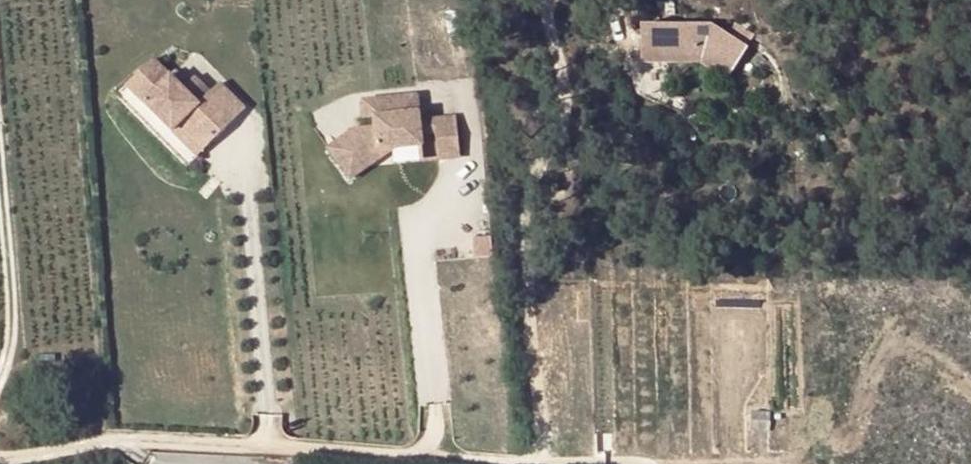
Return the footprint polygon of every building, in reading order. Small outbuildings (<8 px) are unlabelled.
[(634,40),(627,75),(683,87),(709,113),(739,83),(710,51),(634,40)] [(153,59),(126,86),(186,145),(204,127),(216,138),(245,109),(219,83),(209,93),(194,78),(188,83),(183,89),(170,76),(153,59)] [(175,71),(170,76),(183,89),(188,83),(175,71)] [(419,121),(416,95),(363,101),(365,119),(375,118),(376,129),(354,131),(336,145),(353,168),(378,150),(393,149),(422,146),(420,134),(435,132),(438,159),(460,157),(456,117),(419,121)] [(204,127),(186,145),(197,157),(216,138),(204,127)] [(393,149),(378,150),(353,168),(336,145),(329,149),(350,180),(393,149)] [(751,401),(740,413),(755,430),(759,426),(767,419),(751,401)]
